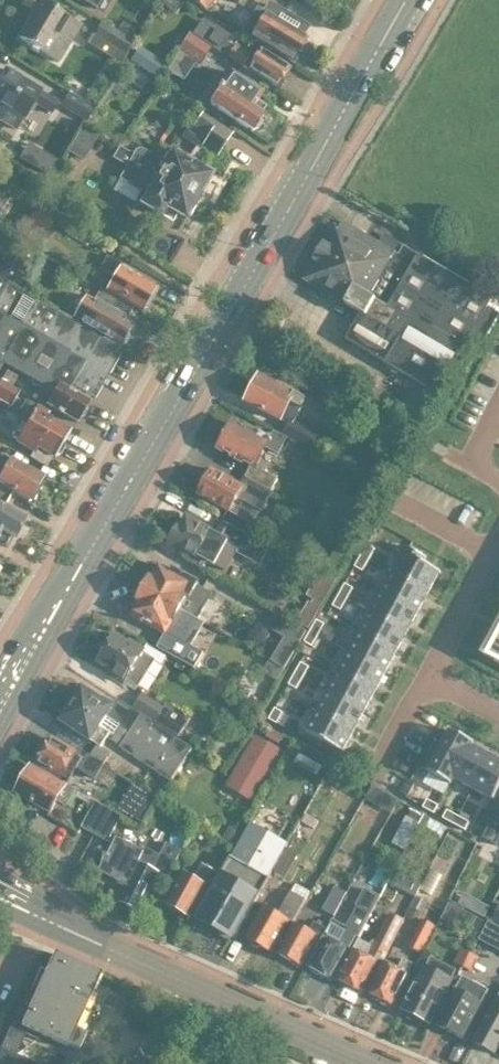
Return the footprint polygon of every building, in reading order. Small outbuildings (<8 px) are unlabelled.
[(80,23),(42,0),(41,0),(18,36),(57,60),(80,23)] [(180,0),(156,0),(174,11),(180,0)] [(205,8),(211,0),(192,0),(205,8)] [(241,30),(291,61),(297,50),(301,50),(305,43),(304,40),(306,37),(302,34),(308,25),(271,3),(265,12),(258,8),(251,19),(249,18),(241,30)] [(102,20),(93,33),(123,53),(132,38),(102,20)] [(209,45),(189,31),(178,49),(199,62),(209,45)] [(232,42),(224,54),(240,65),(250,71),(277,88),(290,67),(259,47),(253,56),(232,42)] [(129,54),(158,74),(166,62),(136,43),(129,54)] [(244,81),(250,71),(240,65),(234,74),(244,81)] [(15,126),(22,115),(24,116),(33,100),(51,110),(57,100),(40,89),(41,88),(5,66),(0,75),(0,117),(15,126)] [(262,93),(239,78),(229,71),(209,101),(220,108),(252,129),(261,116),(260,115),(265,106),(257,101),(262,93)] [(126,80),(117,74),(109,88),(117,93),(126,80)] [(68,90),(60,104),(85,120),(93,105),(68,90)] [(208,132),(201,143),(216,153),(231,131),(201,111),(194,122),(208,132)] [(99,136),(81,126),(67,150),(85,161),(99,136)] [(139,172),(142,167),(196,199),(210,174),(191,162),(193,158),(175,148),(179,140),(155,126),(149,136),(157,141),(155,145),(171,154),(167,162),(141,147),(136,149),(133,153),(120,145),(113,157),(131,167),(131,168),(139,172)] [(58,163),(47,156),(39,169),(51,176),(58,163)] [(185,217),(196,199),(142,167),(139,172),(131,168),(128,166),(120,179),(141,191),(137,198),(144,202),(143,203),(160,213),(165,205),(185,217)] [(11,192),(0,186),(0,213),(11,192)] [(54,216),(35,205),(27,218),(46,229),(54,216)] [(389,237),(352,216),(334,247),(397,282),(420,240),(395,226),(389,237)] [(373,325),(397,282),(334,247),(316,278),(353,299),(347,310),(373,325)] [(116,273),(107,289),(141,309),(155,286),(132,272),(134,269),(111,255),(104,267),(116,273)] [(23,275),(1,262),(0,263),(0,275),(17,285),(23,275)] [(498,306),(498,282),(470,266),(456,290),(496,312),(498,306)] [(439,287),(451,293),(455,285),(444,278),(439,287)] [(4,360),(34,377),(33,379),(54,392),(47,404),(77,421),(119,348),(0,279),(0,367),(4,360)] [(427,289),(416,282),(411,291),(423,297),(427,289)] [(94,299),(92,298),(84,293),(70,316),(121,346),(134,323),(125,318),(132,307),(100,289),(94,299)] [(456,290),(444,314),(430,338),(470,360),(483,335),(496,312),(456,290)] [(390,342),(399,347),(405,335),(397,331),(390,342)] [(407,332),(405,335),(399,347),(394,355),(410,363),(423,340),(407,332)] [(440,349),(423,340),(410,363),(427,373),(440,349)] [(259,374),(246,400),(280,418),(286,421),(281,432),(287,436),(308,447),(317,431),(295,419),(296,418),(306,398),(259,374)] [(0,377),(0,398),(9,403),(18,387),(0,377)] [(49,411),(26,398),(16,414),(28,421),(17,440),(35,451),(32,456),(46,463),(51,453),(56,456),(72,429),(46,415),(49,411)] [(233,421),(220,446),(250,463),(245,475),(270,488),(271,489),(278,476),(277,475),(256,464),(266,446),(277,452),(282,444),(287,436),(281,432),(273,428),(271,432),(257,424),(254,428),(236,418),(233,421)] [(6,501),(13,489),(29,499),(42,476),(2,453),(0,457),(0,498),(6,501)] [(209,466),(195,491),(228,510),(229,508),(252,521),(260,507),(269,491),(259,485),(243,476),(239,483),(209,466)] [(353,500),(345,515),(359,522),(367,507),(353,500)] [(0,504),(0,544),(4,546),(11,533),(13,535),(23,517),(0,504)] [(183,515),(170,538),(186,547),(182,555),(200,566),(205,558),(212,562),(224,541),(236,547),(259,560),(269,541),(223,517),(222,519),(214,533),(183,515)] [(366,542),(360,553),(368,558),(374,546),(366,542)] [(405,546),(392,570),(428,590),(438,570),(439,571),(440,569),(421,559),(423,556),(425,557),(425,555),(404,544),(404,545),(405,546)] [(368,558),(360,553),(354,564),(362,569),(368,558)] [(156,562),(142,586),(186,612),(187,611),(198,617),(212,592),(197,583),(198,581),(172,566),(170,569),(156,562)] [(392,570),(381,590),(417,610),(428,590),(392,570)] [(320,573),(306,595),(321,604),(334,581),(324,575),(320,573)] [(338,592),(346,597),(352,586),(344,581),(338,592)] [(128,611),(164,632),(157,645),(180,658),(188,644),(184,642),(191,629),(180,622),(186,612),(142,586),(128,611)] [(406,629),(417,610),(381,590),(370,610),(406,629)] [(340,608),(346,597),(338,592),(332,603),(340,608)] [(360,630),(396,649),(406,629),(370,610),(360,630)] [(277,611),(269,625),(284,634),(270,659),(283,667),(306,627),(277,611)] [(309,628),(318,633),(324,622),(316,617),(309,628)] [(318,633),(309,628),(303,639),(311,644),(318,633)] [(385,669),(396,649),(360,630),(349,650),(385,669)] [(493,630),(481,651),(498,661),(498,633),(493,630)] [(146,642),(141,651),(140,650),(141,648),(126,639),(125,641),(113,634),(99,658),(110,665),(107,671),(121,680),(124,675),(136,684),(152,657),(159,662),(164,653),(146,642)] [(338,669),(374,689),(385,669),(349,650),(338,669)] [(176,659),(174,663),(181,668),(184,663),(176,659)] [(300,660),(294,671),(302,675),(308,664),(300,660)] [(328,689),(364,709),(374,689),(338,669),(328,689)] [(296,687),(302,675),(294,671),(288,682),(296,687)] [(245,685),(241,692),(247,695),(251,688),(245,685)] [(81,686),(60,717),(71,724),(89,736),(97,740),(89,752),(103,760),(110,749),(100,742),(106,734),(119,742),(117,744),(169,778),(190,746),(126,704),(120,713),(109,706),(110,705),(81,686)] [(317,709),(353,728),(364,709),(328,689),(317,709)] [(132,705),(178,735),(191,715),(167,699),(164,705),(141,690),(132,705)] [(276,721),(282,710),(274,706),(268,717),(276,721)] [(343,748),(353,728),(317,709),(306,728),(305,728),(304,729),(343,750),(344,748),(343,748)] [(278,740),(282,733),(270,726),(265,733),(278,740)] [(450,782),(453,776),(471,744),(473,740),(450,728),(436,753),(430,750),(422,765),(428,769),(427,770),(450,782)] [(228,779),(255,794),(281,748),(254,733),(228,779)] [(45,741),(35,758),(68,777),(76,765),(94,775),(103,760),(89,752),(77,746),(75,751),(52,738),(49,743),(45,741)] [(453,776),(472,786),(490,754),(471,744),(453,776)] [(472,786),(493,798),(498,787),(498,759),(490,754),(472,786)] [(17,788),(51,807),(55,799),(62,802),(67,793),(78,799),(80,794),(30,765),(17,788)] [(409,779),(403,792),(405,795),(406,796),(413,781),(409,779)] [(380,788),(371,784),(365,795),(374,800),(380,788)] [(124,812),(139,822),(156,796),(141,786),(124,812)] [(422,805),(433,811),(438,803),(426,797),(422,805)] [(81,824),(94,831),(107,807),(95,800),(81,824)] [(497,806),(482,835),(495,842),(498,837),(498,807),(497,806)] [(107,807),(94,831),(107,839),(120,814),(107,807)] [(453,822),(457,813),(446,807),(442,816),(453,822)] [(410,808),(407,814),(416,818),(420,813),(410,808)] [(419,820),(418,821),(441,833),(446,824),(423,812),(419,820)] [(406,813),(398,827),(411,833),(418,821),(419,820),(416,818),(407,814),(406,813)] [(457,813),(453,822),(464,828),(469,820),(457,813)] [(272,867),(285,844),(287,841),(250,820),(244,831),(236,844),(195,917),(211,926),(213,923),(234,934),(272,867)] [(230,823),(223,836),(236,844),(244,831),(230,823)] [(162,877),(165,871),(168,872),(182,848),(165,838),(158,852),(144,845),(142,849),(117,836),(109,851),(105,851),(101,863),(98,868),(116,877),(115,878),(128,885),(121,900),(137,908),(155,873),(162,877)] [(285,844),(272,867),(285,873),(297,851),(285,844)] [(164,900),(188,914),(214,867),(205,862),(196,878),(181,869),(164,900)] [(415,880),(417,875),(401,867),(399,872),(415,880)] [(295,882),(291,889),(304,896),(308,889),(295,882)] [(334,882),(321,907),(334,914),(347,889),(334,882)] [(244,936),(270,950),(288,918),(290,920),(304,896),(291,889),(290,889),(277,912),(262,904),(244,936)] [(407,913),(416,918),(426,899),(417,894),(407,913)] [(480,899),(474,909),(484,914),(490,904),(480,899)] [(459,907),(449,902),(442,917),(452,922),(459,907)] [(307,966),(329,978),(353,936),(356,937),(371,910),(359,904),(346,928),(331,920),(323,934),(325,934),(307,966)] [(360,990),(381,949),(385,951),(403,917),(389,910),(372,944),(368,953),(354,946),(337,978),(360,990)] [(407,945),(419,951),(433,922),(421,916),(407,945)] [(492,945),(498,930),(498,925),(485,918),(476,937),(492,945)] [(278,951),(300,964),(321,926),(315,922),(311,931),(295,922),(278,951)] [(452,962),(461,967),(469,951),(459,947),(452,962)] [(16,1052),(25,1031),(38,1037),(41,1030),(77,1046),(84,1031),(74,1026),(99,970),(53,949),(21,1021),(12,1018),(0,1045),(0,1046),(0,1063),(42,1063),(16,1052)] [(469,951),(461,967),(470,971),(477,955),(469,951)] [(368,989),(374,992),(389,1000),(411,959),(403,955),(396,967),(383,960),(368,989)] [(408,1016),(419,1021),(422,1019),(428,1021),(455,970),(430,957),(403,1008),(402,1007),(402,1008),(408,1011),(408,1016)] [(461,973),(436,1022),(462,1036),(488,987),(461,973)] [(494,1051),(498,1042),(498,992),(472,1040),(494,1051)] [(74,1056),(66,1052),(61,1063),(72,1063),(76,1057),(74,1056)]
